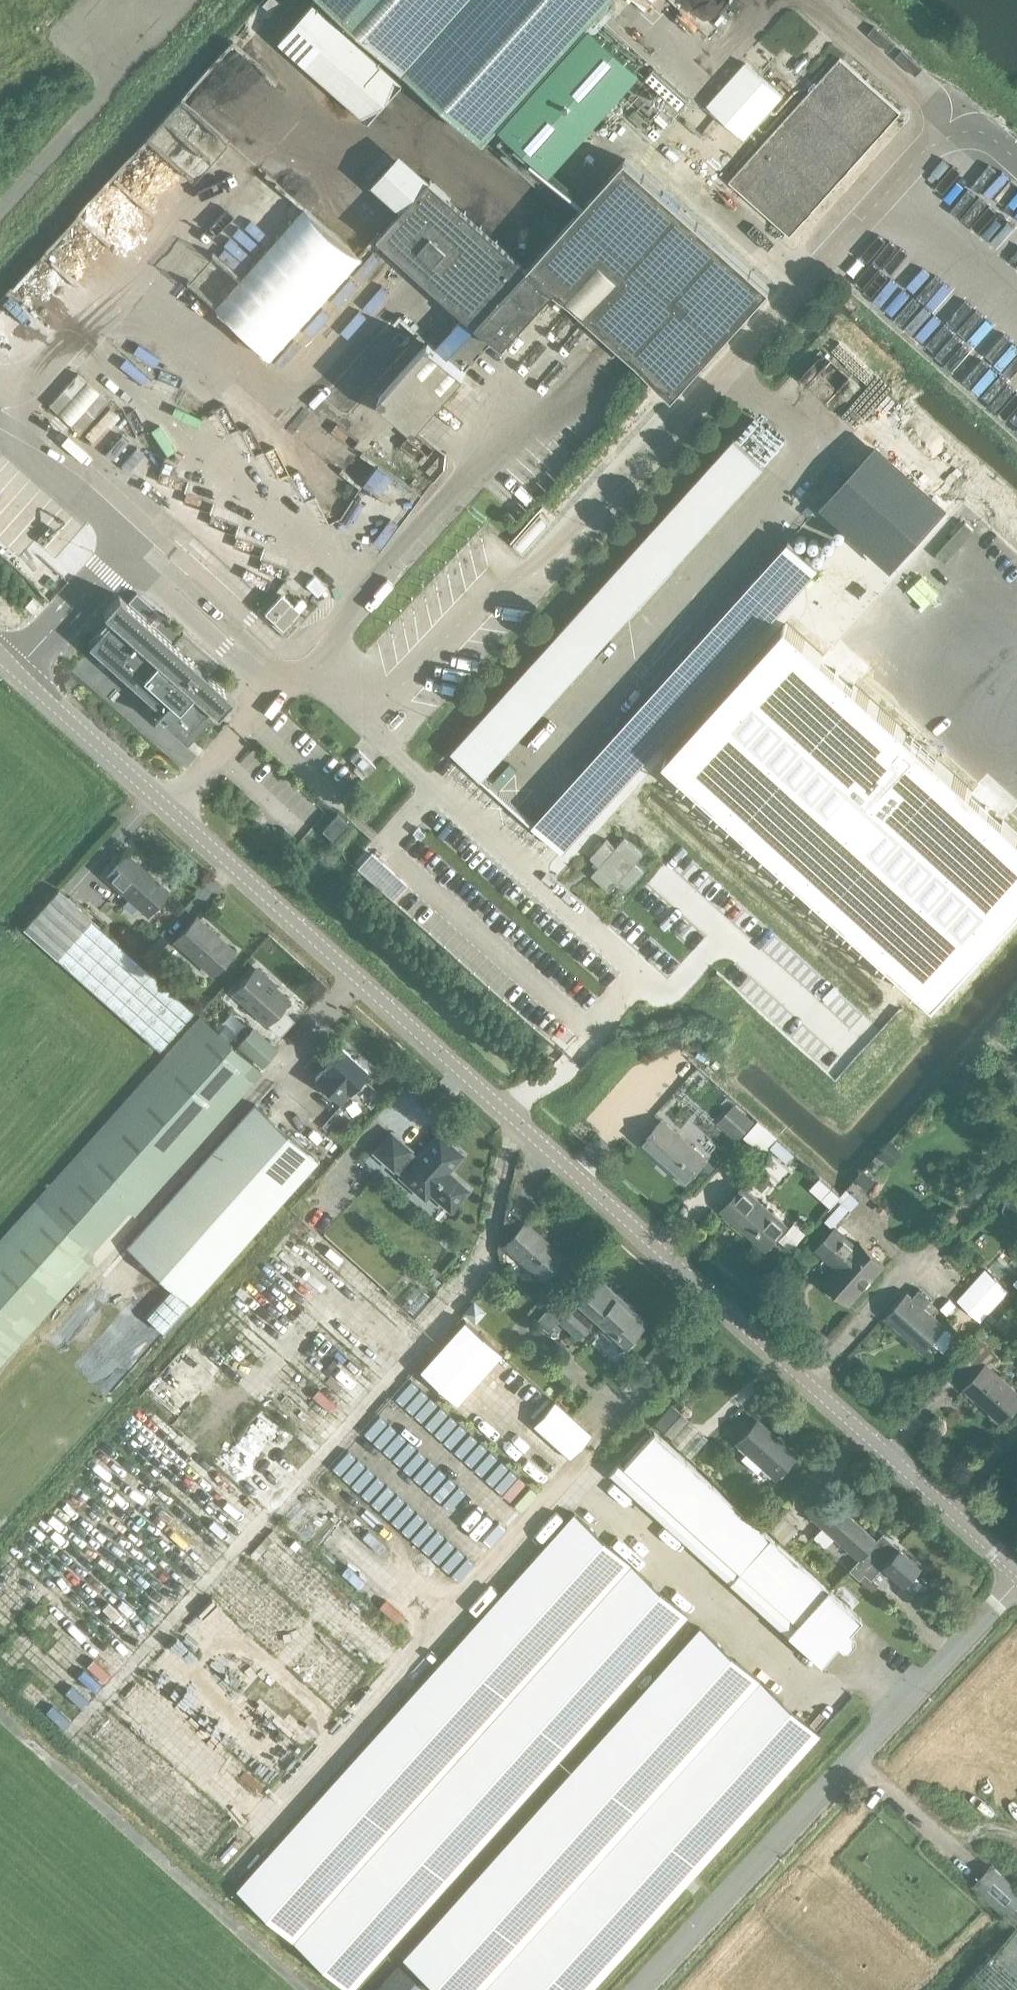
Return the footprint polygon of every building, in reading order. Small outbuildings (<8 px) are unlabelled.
[(463,0),(327,0),(402,67),(463,0)] [(595,13),(595,14),(607,0),(463,0),(402,67),(406,70),(434,95),(436,97),(450,110),(482,138),(595,13)] [(314,2),(280,40),(368,119),(402,81),(314,2)] [(591,26),(503,125),(550,167),(638,68),(591,26)] [(790,235),(901,111),(841,57),(729,181),(790,235)] [(744,61),(706,104),(743,136),(780,94),(744,61)] [(170,115),(151,135),(193,174),(214,151),(198,136),(196,139),(170,115)] [(769,287),(732,254),(717,240),(699,225),(678,206),(663,192),(646,177),(625,159),(624,158),(607,177),(560,229),(527,267),(521,262),(515,257),(428,179),(399,153),(373,183),(402,209),(377,237),(465,316),(494,341),(502,349),(530,317),(528,315),(551,289),(600,332),(635,363),(645,372),(662,387),(672,396),(699,365),(769,287)] [(303,203),(243,274),(211,248),(187,277),(215,300),(212,303),(275,356),(362,253),(303,203)] [(463,374),(434,349),(426,341),(378,395),(415,428),(463,374)] [(835,358),(821,368),(834,385),(848,375),(835,358)] [(77,372),(48,404),(58,413),(70,423),(79,432),(108,401),(108,400),(99,391),(87,381),(77,373),(77,372)] [(733,435),(450,748),(480,775),(763,462),(733,435)] [(877,444),(821,506),(890,569),(946,507),(877,444)] [(530,821),(562,849),(818,566),(787,538),(530,821)] [(281,593),(264,611),(283,628),(299,610),(281,593)] [(183,631),(172,643),(118,594),(103,612),(115,623),(96,645),(164,706),(154,717),(153,717),(154,718),(164,707),(184,725),(204,703),(216,714),(217,713),(231,698),(232,697),(231,696),(207,674),(205,676),(198,670),(210,656),(183,631)] [(786,623),(783,626),(784,627),(668,756),(667,755),(664,758),(934,1002),(937,999),(936,998),(1016,908),(1016,832),(786,623)] [(358,748),(350,757),(357,764),(353,768),(362,777),(366,773),(367,774),(376,765),(358,748)] [(322,829),(332,838),(346,822),(336,813),(322,829)] [(607,838),(590,857),(600,865),(591,874),(610,891),(618,881),(627,890),(644,871),(635,863),(643,854),(624,837),(616,846),(607,838)] [(105,876),(128,897),(122,904),(132,913),(138,906),(146,913),(167,890),(126,853),(105,876)] [(194,1010),(58,888),(23,927),(160,1048),(194,1010)] [(210,972),(232,947),(196,915),(173,940),(210,972)] [(153,963),(170,944),(158,935),(142,953),(153,963)] [(252,967),(239,982),(231,992),(266,1022),(287,997),(252,967)] [(72,1158),(36,1198),(0,1238),(0,1364),(99,1254),(93,1248),(129,1210),(134,1214),(262,1072),(199,1016),(72,1158)] [(262,1068),(278,1049),(253,1027),(236,1045),(262,1068)] [(314,1078),(327,1089),(339,1100),(348,1090),(366,1070),(341,1047),(314,1078)] [(350,1092),(365,1104),(378,1087),(363,1075),(350,1092)] [(739,1136),(756,1117),(736,1099),(719,1117),(739,1136)] [(253,1104),(126,1247),(189,1304),(317,1161),(253,1104)] [(707,1157),(664,1117),(641,1142),(685,1182),(707,1157)] [(783,1141),(759,1119),(744,1136),(764,1154),(771,1146),(787,1160),(795,1152),(783,1141)] [(390,1132),(373,1152),(426,1198),(430,1193),(448,1209),(458,1197),(438,1179),(461,1154),(438,1133),(414,1160),(406,1153),(409,1149),(390,1132)] [(788,1224),(743,1184),(721,1209),(766,1249),(788,1224)] [(856,1243),(834,1224),(848,1208),(850,1210),(859,1200),(850,1192),(825,1219),(833,1226),(813,1248),(834,1267),(823,1279),(845,1299),(880,1260),(858,1240),(856,1243)] [(795,1247),(807,1227),(795,1220),(783,1240),(795,1247)] [(541,1278),(561,1256),(522,1221),(502,1243),(541,1278)] [(979,1319),(1008,1288),(986,1269),(958,1299),(979,1319)] [(597,1276),(557,1321),(577,1339),(595,1319),(603,1326),(600,1329),(621,1348),(646,1321),(597,1276)] [(921,1348),(943,1324),(905,1290),(884,1314),(921,1348)] [(1016,1327),(1016,1325),(1003,1313),(994,1323),(1009,1336),(1016,1327)] [(464,1319),(420,1368),(456,1401),(500,1352),(464,1319)] [(985,1365),(996,1352),(979,1338),(956,1364),(972,1378),(964,1386),(1000,1419),(1016,1400),(1016,1393),(985,1365)] [(535,1425),(570,1458),(593,1434),(557,1400),(535,1425)] [(672,1437),(688,1420),(670,1404),(654,1422),(672,1437)] [(735,1440),(747,1451),(740,1459),(755,1472),(761,1465),(774,1476),(794,1454),(755,1419),(735,1440)] [(618,1462),(609,1473),(619,1481),(628,1470),(797,1623),(787,1633),(820,1662),(837,1644),(840,1646),(846,1647),(854,1640),(854,1635),(849,1630),(861,1618),(828,1588),(827,1589),(653,1431),(622,1465),(618,1462)] [(628,1470),(619,1481),(821,1662),(838,1643),(842,1648),(848,1647),(854,1640),(854,1635),(849,1630),(860,1619),(827,1589),(797,1623),(628,1470)] [(827,1495),(808,1515),(821,1527),(813,1536),(848,1568),(858,1578),(863,1573),(870,1578),(881,1565),(902,1584),(919,1565),(897,1546),(896,1547),(881,1534),(876,1540),(827,1495)] [(797,1528),(779,1511),(765,1526),(783,1543),(797,1528)] [(236,1888),(349,1989),(606,1704),(686,1614),(574,1512),(236,1888)] [(402,1958),(438,1989),(588,1989),(745,1815),(746,1814),(749,1811),(774,1783),(777,1779),(818,1734),(700,1626),(402,1958)] [(1016,1904),(1016,1886),(995,1866),(983,1879),(980,1877),(973,1885),(1006,1915),(1016,1904)] [(959,1989),(1016,1989),(1016,1926),(1004,1940),(959,1989)] [(397,1964),(374,1989),(427,1989),(397,1964)]
